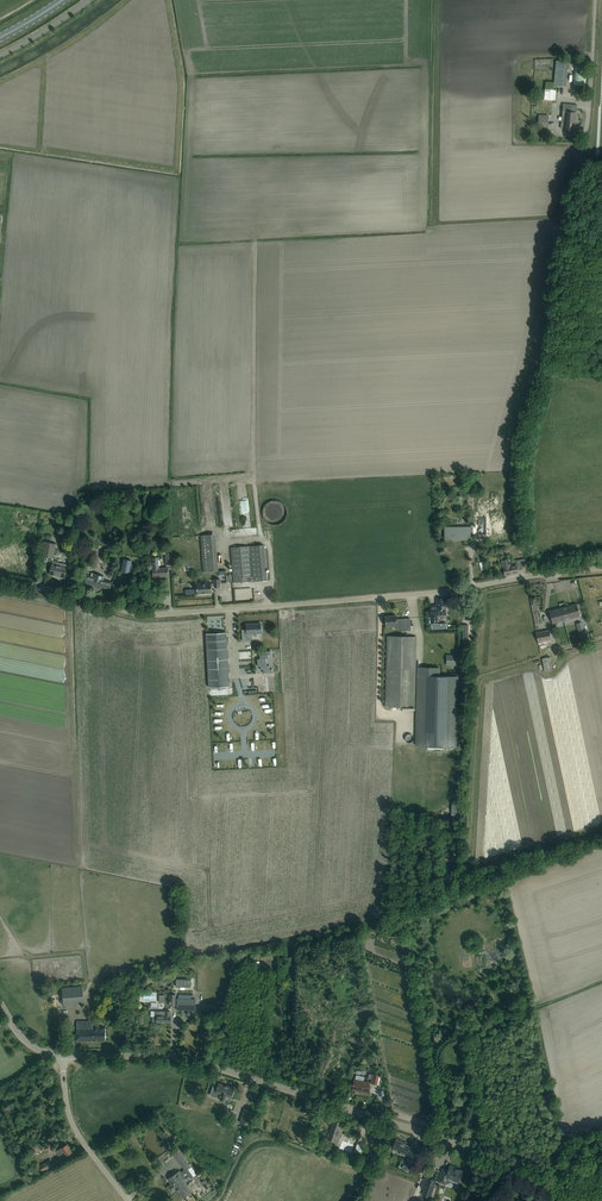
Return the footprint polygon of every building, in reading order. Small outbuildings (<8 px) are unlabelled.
[(556,60),(554,85),(566,86),(569,62),(556,60)] [(586,85),(587,67),(574,67),(573,84),(586,85)] [(545,88),(544,91),(548,91),(547,99),(556,100),(556,89),(553,89),(554,81),(546,81),(545,88)] [(577,105),(571,104),(563,104),(561,122),(566,122),(565,130),(575,130),(577,112),(576,112),(577,105)] [(538,127),(548,128),(548,115),(538,115),(538,127)] [(475,532),(475,528),(445,528),(445,539),(463,539),(463,537),(466,537),(466,539),(472,539),(472,532),(475,532)] [(216,534),(212,534),(201,535),(204,571),(219,570),(216,534)] [(53,558),(56,544),(45,541),(42,556),(53,558)] [(267,580),(264,545),(231,547),(234,583),(267,580)] [(152,558),(153,571),(153,577),(168,576),(167,572),(168,572),(168,571),(167,571),(167,568),(159,568),(158,557),(152,558)] [(132,560),(124,559),(121,572),(129,573),(130,566),(134,567),(135,563),(131,562),(132,560)] [(512,563),(510,564),(509,559),(502,560),(505,575),(518,572),(517,565),(517,564),(516,564),(512,565),(512,563)] [(57,561),(53,560),(50,574),(65,577),(67,564),(57,562),(57,561)] [(99,586),(100,586),(110,589),(112,583),(103,580),(104,576),(94,573),(93,577),(88,575),(85,583),(95,586),(96,584),(100,585),(99,586)] [(196,584),(197,594),(212,593),(211,587),(214,586),(214,587),(220,587),(220,579),(214,579),(214,583),(211,583),(196,584)] [(437,615),(446,615),(445,599),(436,599),(437,605),(430,606),(431,624),(438,623),(437,615)] [(560,608),(564,620),(580,616),(577,604),(560,608)] [(553,623),(564,620),(560,608),(549,611),(553,623)] [(385,616),(386,622),(386,626),(396,625),(397,629),(401,629),(401,631),(411,630),(410,618),(400,619),(396,620),(396,615),(385,616)] [(581,622),(584,632),(592,630),(589,620),(581,622)] [(261,633),(261,629),(261,623),(246,624),(247,632),(242,632),(242,640),(252,640),(252,634),(261,633)] [(551,643),(549,630),(536,632),(539,645),(551,643)] [(209,688),(229,686),(226,632),(206,633),(209,688)] [(416,637),(387,636),(386,706),(414,707),(416,637)] [(446,654),(446,665),(461,666),(461,655),(446,654)] [(542,658),(544,671),(552,670),(550,657),(542,658)] [(439,668),(418,667),(417,743),(429,743),(429,749),(443,749),(443,743),(456,743),(457,677),(439,676),(439,668)] [(135,965),(118,971),(121,980),(138,974),(135,965)] [(63,998),(63,1006),(84,1004),(82,986),(62,988),(63,998)] [(177,999),(177,1010),(195,1010),(195,999),(177,999)] [(162,1011),(161,1011),(154,1011),(154,1017),(152,1017),(152,1022),(157,1022),(157,1023),(170,1023),(170,1017),(170,1015),(170,1011),(165,1011),(165,1013),(162,1013),(162,1011)] [(93,1021),(83,1021),(77,1021),(77,1041),(106,1040),(105,1028),(93,1028),(93,1021)] [(380,1075),(373,1073),(371,1083),(378,1085),(380,1075)] [(353,1084),(352,1089),(353,1089),(353,1088),(361,1090),(361,1091),(368,1093),(369,1087),(370,1082),(364,1081),(364,1077),(364,1076),(357,1075),(356,1076),(355,1079),(354,1079),(353,1084)] [(212,1091),(210,1095),(219,1098),(226,1100),(227,1095),(231,1097),(234,1088),(219,1083),(218,1086),(217,1086),(217,1087),(213,1085),(211,1091),(212,1091)] [(227,1104),(226,1109),(229,1110),(228,1112),(232,1114),(234,1106),(227,1104)] [(244,1109),(240,1123),(250,1126),(254,1112),(244,1109)] [(334,1120),(332,1126),(327,1139),(337,1143),(340,1133),(338,1132),(341,1123),(334,1120)] [(391,1142),(388,1147),(391,1148),(398,1152),(404,1155),(406,1151),(409,1146),(403,1143),(402,1144),(396,1140),(394,1144),(391,1142)] [(59,1155),(64,1152),(66,1156),(72,1152),(67,1144),(61,1148),(61,1147),(56,1151),(59,1155)] [(357,1144),(354,1152),(361,1154),(364,1146),(357,1144)] [(176,1189),(182,1198),(182,1199),(192,1192),(183,1180),(185,1179),(189,1177),(190,1178),(196,1174),(179,1149),(173,1153),(184,1170),(180,1173),(179,1171),(168,1179),(172,1184),(167,1187),(171,1192),(176,1189)] [(402,1162),(400,1166),(409,1171),(413,1162),(406,1158),(403,1163),(402,1162)] [(43,1172),(53,1167),(50,1162),(40,1168),(43,1172)] [(198,1174),(201,1171),(195,1164),(192,1166),(198,1174)] [(443,1169),(441,1175),(439,1182),(446,1184),(448,1177),(459,1181),(462,1171),(449,1166),(448,1171),(443,1169)] [(425,1176),(421,1187),(425,1188),(422,1195),(430,1198),(434,1186),(436,1180),(425,1176)]
